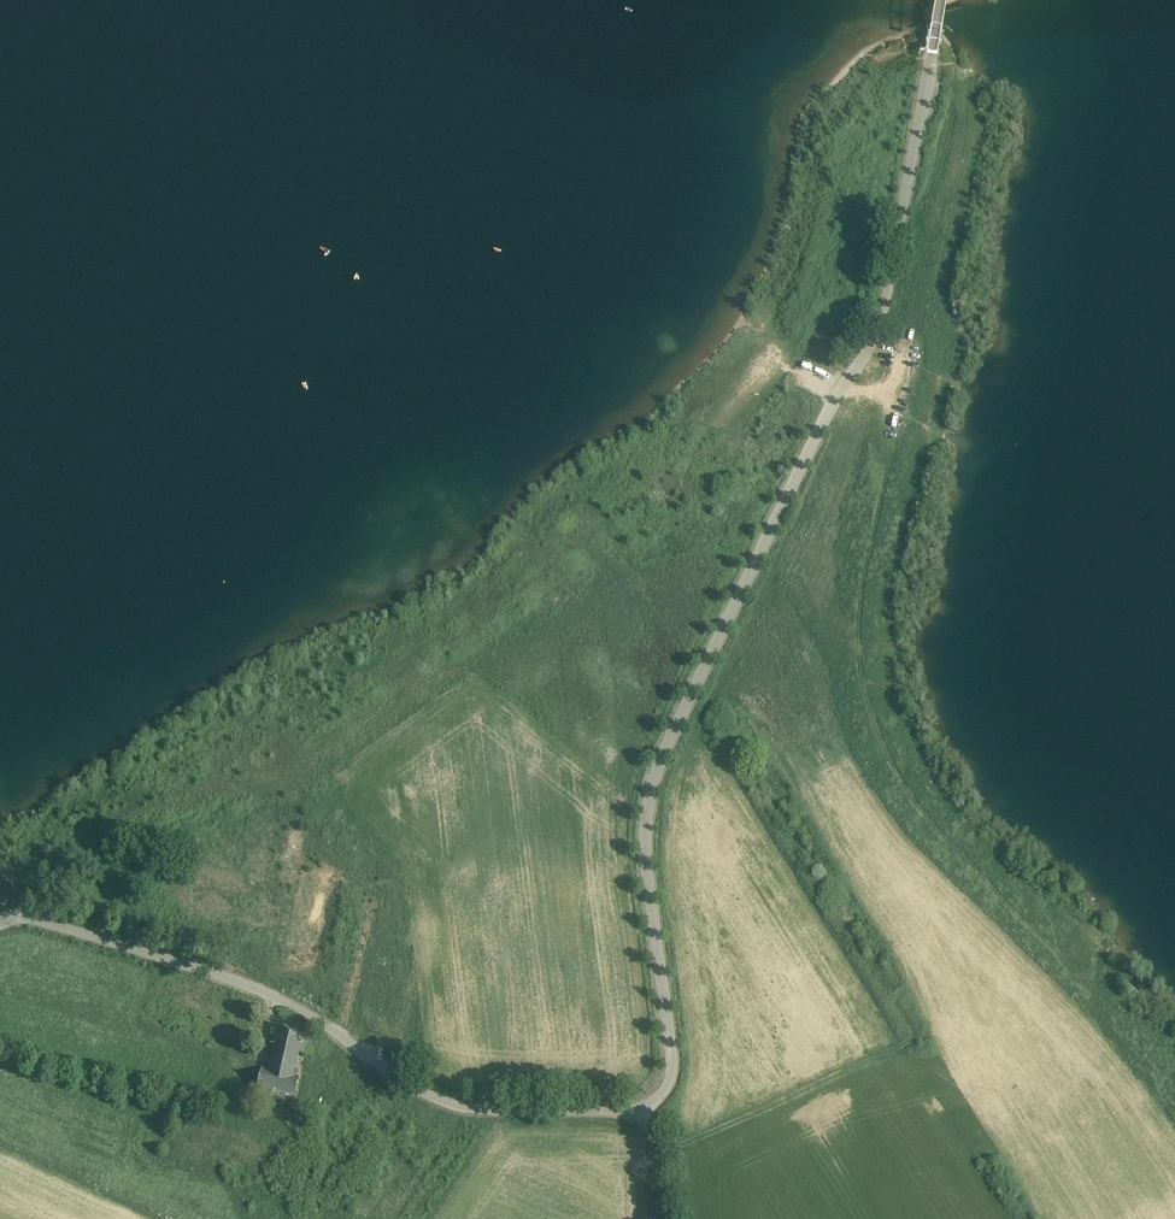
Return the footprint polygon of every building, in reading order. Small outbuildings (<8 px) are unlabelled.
[(307,1055),(309,1048),(312,1037),(277,1029),(268,1070),(261,1068),(258,1080),(256,1088),(295,1097),(299,1078),(296,1077),(296,1074),(293,1073),(298,1053),(307,1055)]
